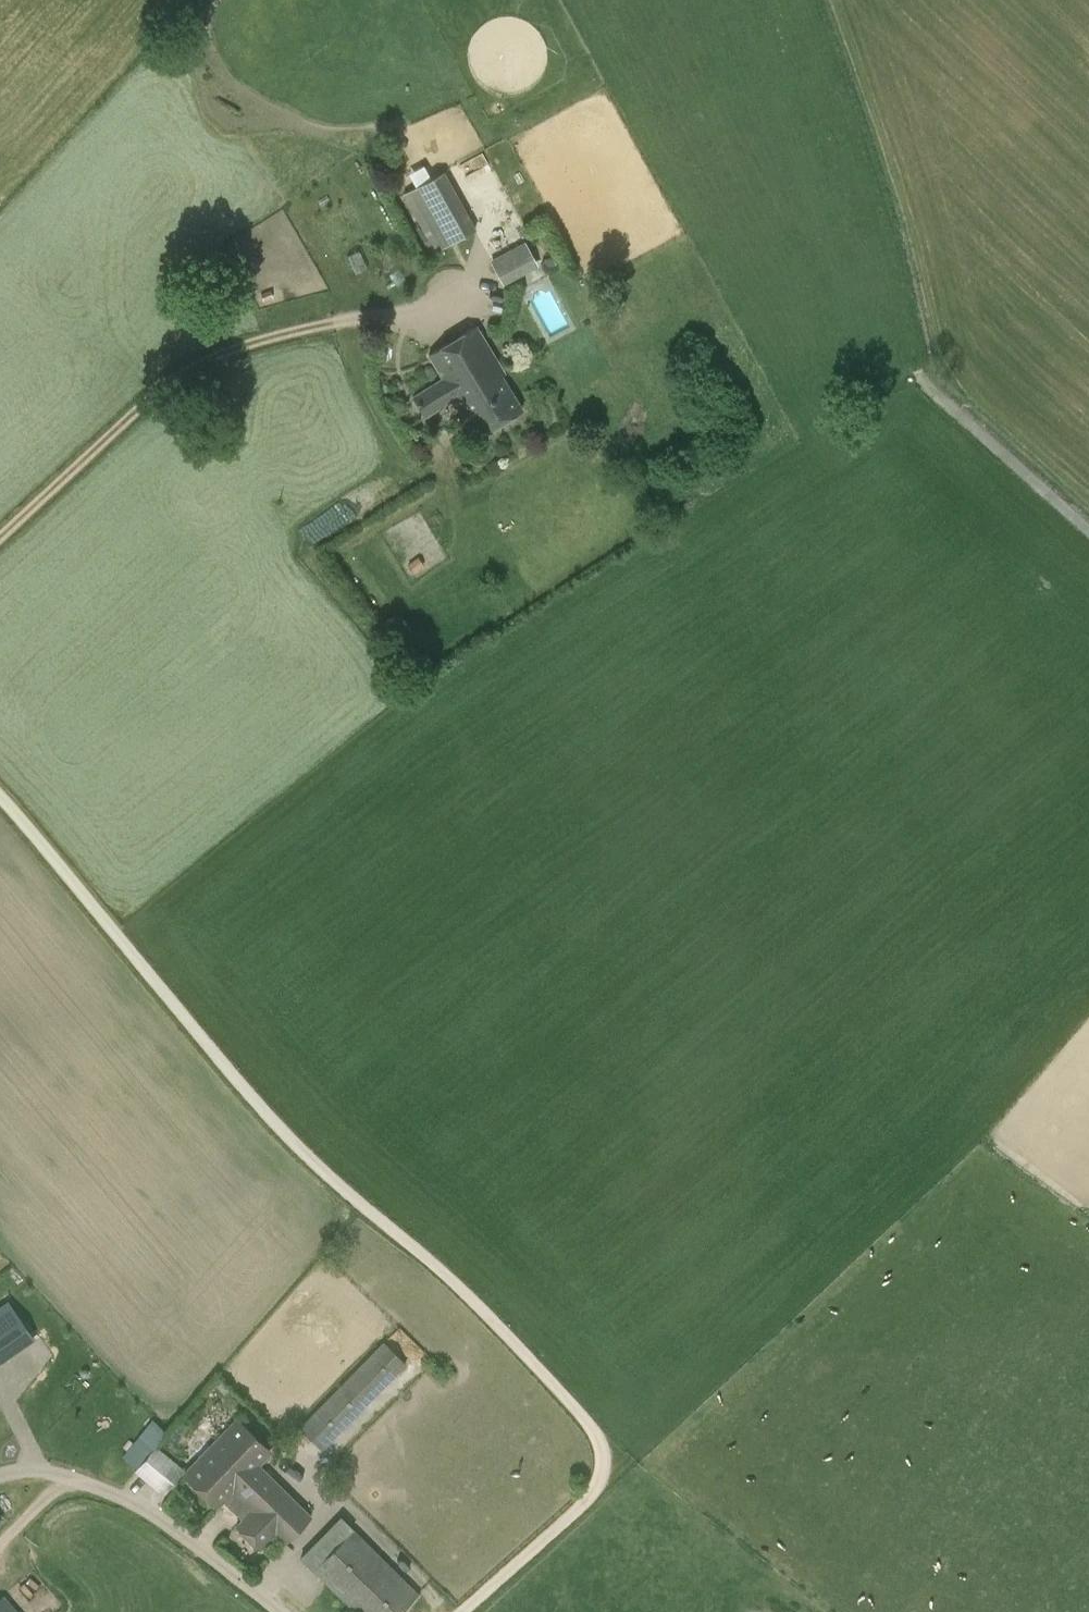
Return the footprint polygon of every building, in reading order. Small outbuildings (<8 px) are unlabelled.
[(403,195),(435,252),(476,228),(444,171),(403,195)] [(490,261),(504,285),(538,266),(525,241),(490,261)] [(426,416),(457,396),(458,399),(460,398),(482,433),(522,408),(501,374),(504,372),(476,325),(430,353),(445,377),(413,395),(426,416)] [(35,1337),(33,1335),(40,1330),(29,1316),(23,1321),(8,1299),(0,1305),(0,1362),(35,1337)] [(299,1426),(323,1449),(407,1363),(384,1340),(299,1426)] [(286,1543),(312,1516),(256,1463),(270,1449),(242,1423),(220,1446),(217,1443),(185,1477),(218,1509),(226,1500),(246,1518),(237,1527),(261,1550),(277,1533),(286,1543)] [(123,1455),(139,1467),(156,1447),(140,1434),(123,1455)] [(156,1447),(139,1467),(135,1471),(165,1495),(185,1469),(157,1446),(156,1447)] [(356,1530),(341,1514),(300,1557),(315,1572),(356,1611),(403,1611),(421,1594),(356,1530)] [(5,1595),(0,1599),(0,1611),(19,1611),(5,1595)]
